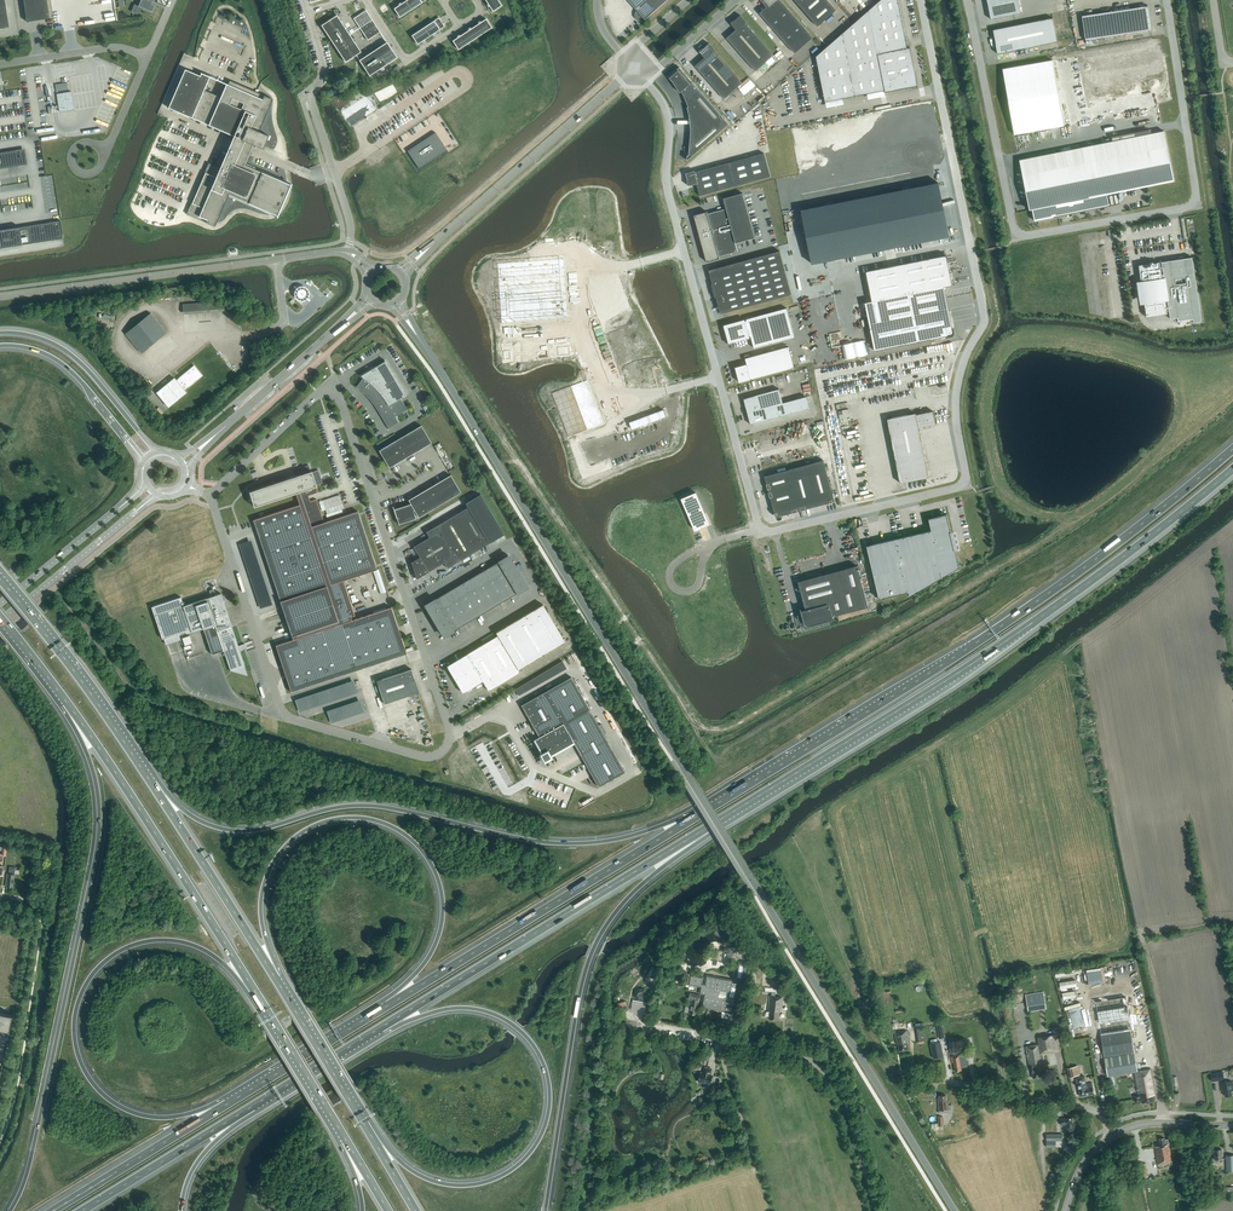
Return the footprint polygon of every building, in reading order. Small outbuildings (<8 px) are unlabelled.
[(10,27),(5,0),(0,0),(0,29),(10,27)] [(51,18),(48,0),(25,0),(29,22),(51,18)] [(139,6),(134,4),(131,11),(134,12),(141,11),(142,8),(152,12),(155,5),(152,4),(153,1),(152,0),(141,0),(139,6)] [(395,7),(401,16),(425,0),(406,0),(395,7)] [(493,11),(502,5),(498,0),(485,0),(493,11)] [(639,12),(639,14),(635,14),(635,16),(636,17),(637,19),(638,20),(640,21),(641,21),(643,21),(644,20),(646,19),(650,15),(667,0),(629,0),(639,12)] [(781,0),(762,0),(768,7),(761,13),(760,12),(760,13),(795,53),(813,37),(781,0)] [(818,26),(836,10),(827,0),(795,0),(818,26)] [(816,56),(825,102),(885,90),(885,92),(918,86),(915,71),(910,48),(908,48),(898,0),(881,0),(867,12),(817,56),(816,56)] [(991,19),(1021,13),(1018,0),(987,0),(991,19)] [(1086,40),(1152,30),(1148,6),(1082,16),(1086,40)] [(365,10),(353,18),(360,28),(368,40),(380,32),(372,20),(365,10)] [(361,52),(337,15),(321,25),(345,62),(361,52)] [(746,23),(747,22),(741,15),(736,19),(731,22),(733,25),(732,25),(736,30),(727,38),(756,71),(774,55),(746,23)] [(445,26),(439,17),(413,34),(419,43),(445,26)] [(1057,42),(1053,18),(993,30),(998,54),(1057,42)] [(459,49),(492,28),(487,19),(453,40),(459,49)] [(370,76),(397,57),(387,42),(359,60),(370,76)] [(742,82),(714,51),(715,50),(709,43),(704,47),(699,50),(701,53),(705,57),(695,66),(724,99),(742,82)] [(788,57),(783,62),(786,66),(792,62),(788,57)] [(1052,60),(1003,69),(1014,134),(1064,126),(1052,60)] [(729,124),(680,67),(672,74),(673,76),(670,78),(674,82),(675,81),(676,81),(682,91),(684,95),(686,99),(687,103),(689,107),(690,112),(691,116),(692,121),(692,125),(691,125),(691,126),(691,129),(691,131),(691,135),(691,137),(689,153),(689,155),(688,155),(687,160),(729,124)] [(285,182),(245,164),(251,150),(253,144),(262,148),(267,135),(259,131),(271,103),(270,102),(271,98),(262,95),(262,94),(230,80),(228,84),(227,84),(221,97),(204,90),(210,76),(201,72),(201,73),(200,76),(185,69),(169,108),(234,136),(232,142),(220,168),(209,163),(205,172),(192,204),(191,204),(186,214),(207,223),(207,222),(214,225),(215,222),(217,222),(229,195),(271,213),(285,182)] [(67,83),(55,84),(56,91),(68,89),(67,83)] [(74,109),(71,91),(57,94),(59,111),(74,109)] [(1174,181),(1164,131),(1019,160),(1029,210),(1032,209),(1034,220),(1054,217),(1110,206),(1110,205),(1109,205),(1107,194),(1144,187),(1174,181)] [(435,132),(407,151),(419,169),(447,150),(435,132)] [(25,149),(0,153),(0,168),(27,164),(25,149)] [(695,170),(686,173),(688,179),(689,185),(693,185),(697,184),(699,190),(701,196),(770,177),(764,153),(695,171),(695,170)] [(931,184),(802,210),(812,264),(949,236),(948,229),(940,230),(931,184)] [(755,237),(743,193),(724,198),(726,208),(708,214),(707,212),(694,215),(707,262),(720,258),(719,256),(738,251),(735,243),(755,237)] [(63,238),(60,220),(0,230),(0,248),(63,238)] [(792,294),(780,251),(739,262),(740,268),(711,276),(713,284),(712,284),(713,284),(717,297),(721,313),(792,294)] [(962,306),(957,282),(953,283),(953,285),(952,285),(946,255),(866,271),(872,301),(865,302),(875,350),(953,334),(948,308),(949,307),(949,309),(962,306)] [(1204,325),(1192,258),(1136,266),(1145,329),(1204,325)] [(554,260),(488,265),(492,325),(558,320),(554,260)] [(299,300),(302,301),(304,300),(305,300),(307,299),(309,296),(309,295),(309,293),(309,290),(307,288),(305,286),(302,286),(300,286),(299,286),(297,288),(295,290),(295,292),(294,293),(295,296),(297,299),(299,300)] [(224,300),(182,304),(183,315),(225,311),(224,300)] [(795,337),(787,308),(746,319),(747,321),(745,321),(745,319),(724,325),(725,330),(730,348),(729,344),(750,338),(750,336),(751,336),(754,348),(795,337)] [(166,332),(151,313),(126,333),(141,352),(166,332)] [(871,354),(868,339),(853,342),(856,357),(871,354)] [(570,346),(557,347),(558,356),(570,355),(570,346)] [(794,367),(789,346),(745,358),(747,364),(736,367),(735,366),(738,378),(740,382),(751,379),(794,367)] [(406,395),(385,361),(361,375),(363,377),(356,387),(361,390),(362,392),(366,395),(367,396),(370,400),(371,401),(374,405),(375,406),(378,410),(379,412),(388,428),(399,422),(397,418),(398,417),(397,415),(407,409),(401,398),(406,395)] [(174,377),(157,392),(168,406),(186,392),(184,390),(202,375),(194,365),(176,380),(174,377)] [(583,384),(547,397),(564,441),(600,428),(583,384)] [(783,403),(779,389),(744,398),(751,424),(810,408),(806,396),(783,403)] [(919,427),(936,424),(933,411),(908,416),(908,414),(887,419),(900,483),(929,477),(919,427)] [(389,467),(431,442),(421,425),(379,450),(389,467)] [(833,495),(823,460),(805,465),(816,506),(829,502),(834,501),(833,495)] [(298,468),(300,475),(249,491),(254,506),(296,493),(297,496),(284,501),(287,509),(253,520),(293,640),(276,645),(291,692),(407,654),(391,607),(352,620),(351,616),(355,615),(343,580),(377,569),(358,511),(324,522),(317,499),(308,502),(306,496),(318,492),(316,486),(317,486),(316,485),(323,483),(318,470),(312,472),(312,471),(311,471),(309,465),(298,468)] [(788,513),(816,506),(805,465),(787,470),(791,484),(795,499),(784,502),(787,513),(788,513)] [(791,484),(787,470),(765,476),(767,481),(766,481),(769,490),(791,484)] [(461,492),(451,475),(408,500),(411,504),(394,509),(396,518),(397,518),(399,524),(416,518),(413,510),(414,510),(419,517),(461,492)] [(795,499),(791,484),(769,490),(773,505),(784,502),(795,499)] [(696,492),(682,499),(696,529),(710,523),(696,492)] [(465,503),(468,507),(426,531),(429,537),(414,546),(420,557),(411,562),(417,579),(417,578),(429,571),(444,562),(447,568),(504,534),(480,494),(465,503)] [(340,495),(323,500),(327,514),(344,509),(340,495)] [(787,513),(784,502),(773,505),(774,511),(775,511),(776,516),(787,513)] [(959,567),(953,543),(954,542),(955,541),(955,540),(954,540),(954,539),(953,539),(947,514),(929,518),(931,530),(867,545),(879,599),(909,592),(910,596),(959,567)] [(425,604),(445,637),(444,636),(455,630),(454,630),(516,593),(517,593),(527,587),(527,588),(528,588),(508,554),(508,555),(508,556),(498,562),(436,599),(436,598),(426,604),(425,604)] [(857,565),(798,581),(807,613),(803,614),(801,611),(802,614),(801,615),(805,628),(829,622),(829,621),(834,619),(833,616),(868,606),(857,565)] [(377,569),(373,570),(381,594),(387,592),(379,568),(377,569)] [(181,597),(152,607),(162,639),(164,638),(165,643),(166,643),(165,641),(180,637),(180,638),(179,633),(191,629),(192,632),(203,628),(212,654),(219,652),(218,650),(223,648),(224,650),(225,650),(227,655),(225,655),(230,671),(231,671),(231,670),(240,667),(245,666),(246,671),(247,671),(240,651),(238,645),(221,593),(216,595),(214,589),(209,590),(210,591),(212,596),(184,605),(182,598),(181,597)] [(519,670),(565,642),(543,604),(496,632),(498,635),(466,654),(468,656),(450,667),(455,675),(454,675),(458,682),(459,682),(464,690),(481,679),(488,691),(520,672),(519,670)] [(190,634),(182,637),(185,644),(192,642),(190,634)] [(384,704),(419,692),(411,669),(376,680),(384,704)] [(539,737),(535,739),(543,753),(541,754),(543,759),(573,742),(598,787),(625,772),(604,734),(606,733),(601,723),(598,725),(571,677),(521,705),(539,737)] [(355,679),(295,700),(299,713),(359,692),(355,679)] [(361,698),(327,709),(331,722),(365,712),(361,698)] [(12,887),(14,874),(15,867),(10,866),(8,874),(6,873),(5,886),(12,887)] [(730,959),(736,960),(742,957),(743,950),(740,945),(733,944),(728,947),(727,954),(730,959)] [(737,961),(734,979),(744,980),(747,962),(737,961)] [(1075,969),(1076,978),(1084,977),(1083,968),(1075,969)] [(657,969),(653,978),(658,981),(663,972),(657,969)] [(689,980),(690,976),(687,971),(682,971),(678,974),(677,978),(680,982),(685,983),(689,980)] [(704,994),(702,1006),(733,1013),(739,981),(707,975),(705,983),(702,983),(703,976),(691,974),(689,984),(701,986),(699,993),(704,994)] [(634,995),(637,999),(642,1000),(647,996),(647,991),(643,987),(639,986),(635,989),(634,995)] [(700,995),(690,992),(689,999),(691,1000),(688,1012),(696,1014),(700,995)] [(1028,1011),(1046,1008),(1043,993),(1026,996),(1028,1011)] [(781,1011),(783,996),(769,995),(768,1010),(768,1011),(770,1011),(769,1018),(779,1019),(780,1011),(781,1011)] [(1073,1027),(1084,1024),(1079,1006),(1069,1009),(1073,1027)] [(1114,1009),(1097,1012),(1099,1022),(1116,1019),(1114,1009)] [(13,1011),(12,1015),(0,1012),(0,1029),(9,1031),(8,1036),(8,1037),(13,1011)] [(729,1020),(718,1018),(717,1025),(728,1027),(729,1020)] [(939,1038),(945,1037),(942,1024),(937,1025),(939,1038)] [(1101,1034),(1108,1076),(1138,1071),(1131,1029),(1101,1034)] [(909,1042),(907,1030),(900,1031),(895,1032),(897,1044),(898,1044),(899,1051),(909,1050),(908,1043),(909,1042)] [(1043,1071),(1040,1054),(1058,1051),(1055,1035),(1037,1038),(1038,1044),(1026,1046),(1030,1069),(1031,1069),(1033,1078),(1043,1077),(1042,1071),(1043,1071)] [(950,1054),(957,1053),(954,1040),(948,1041),(950,1054)] [(933,1058),(943,1056),(940,1042),(931,1043),(933,1058)] [(967,1065),(965,1054),(951,1056),(952,1063),(954,1063),(955,1071),(961,1070),(961,1067),(967,1065)] [(710,1074),(712,1068),(705,1067),(703,1073),(700,1072),(698,1081),(711,1084),(713,1075),(710,1074)] [(1156,1094),(1151,1069),(1139,1071),(1139,1072),(1134,1073),(1138,1093),(1139,1093),(1139,1095),(1134,1096),(1135,1103),(1141,1102),(1142,1103),(1155,1101),(1154,1095),(1156,1094)] [(1212,1081),(1224,1079),(1223,1072),(1210,1074),(1212,1081)] [(1085,1076),(1076,1077),(1080,1096),(1095,1094),(1092,1083),(1086,1084),(1085,1076)] [(1231,1090),(1232,1090),(1232,1081),(1221,1083),(1222,1092),(1224,1091),(1225,1096),(1231,1095),(1231,1090)] [(939,1098),(938,1098),(939,1113),(952,1112),(952,1105),(949,1105),(948,1102),(947,1102),(946,1095),(939,1096),(939,1098)] [(1074,1131),(1074,1124),(1072,1124),(1072,1118),(1067,1118),(1061,1118),(1061,1125),(1065,1125),(1065,1131),(1074,1131)] [(1046,1140),(1047,1148),(1056,1148),(1056,1140),(1062,1140),(1062,1134),(1046,1134),(1046,1140)] [(1165,1140),(1164,1138),(1159,1139),(1160,1145),(1155,1146),(1158,1164),(1172,1161),(1169,1147),(1168,1147),(1168,1145),(1169,1144),(1168,1139),(1165,1140)] [(1069,1140),(1065,1149),(1069,1151),(1074,1143),(1069,1140)] [(1213,1163),(1218,1163),(1218,1159),(1222,1159),(1222,1149),(1214,1149),(1215,1157),(1213,1157),(1213,1163)] [(1141,1177),(1148,1176),(1146,1163),(1139,1164),(1141,1177)]
